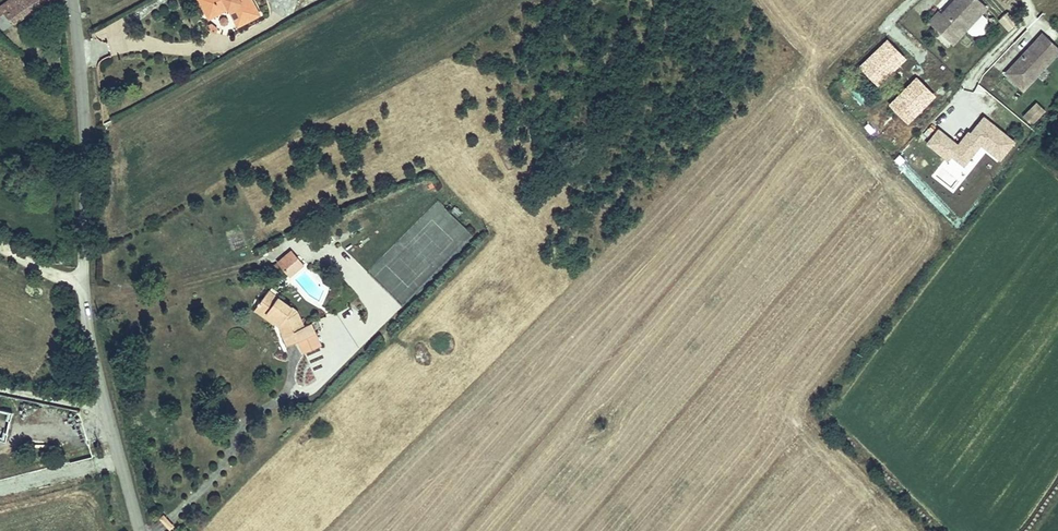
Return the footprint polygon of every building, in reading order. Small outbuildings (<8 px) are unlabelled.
[(6,12),(27,0),(0,0),(0,5),(6,12)] [(204,9),(222,0),(199,0),(204,9)] [(232,14),(252,4),(249,0),(224,0),(232,14)] [(929,23),(953,45),(986,9),(976,0),(957,0),(958,1),(942,17),(938,14),(929,23)] [(997,21),(1009,31),(1017,21),(1005,11),(997,21)] [(1005,75),(1022,92),(1057,53),(1057,51),(1042,36),(1005,75)] [(1032,124),(1046,109),(1036,100),(1022,115),(1032,124)] [(1000,161),(1016,140),(981,114),(959,143),(937,127),(925,142),(962,169),(979,145),(1000,161)] [(440,205),(418,230),(434,243),(430,248),(438,256),(464,226),(440,205)] [(304,271),(304,272),(305,271),(309,265),(302,260),(297,266),(304,271)] [(290,274),(294,277),(297,280),(304,272),(304,271),(297,266),(290,274)] [(279,308),(283,304),(273,296),(269,301),(279,308)] [(282,340),(287,348),(296,343),(312,334),(310,330),(306,331),(297,314),(283,304),(279,308),(269,301),(262,310),(284,327),(288,336),(282,340)] [(275,330),(282,340),(288,336),(284,327),(262,310),(259,308),(254,315),(275,330)] [(312,334),(296,343),(299,346),(314,338),(312,334)]
